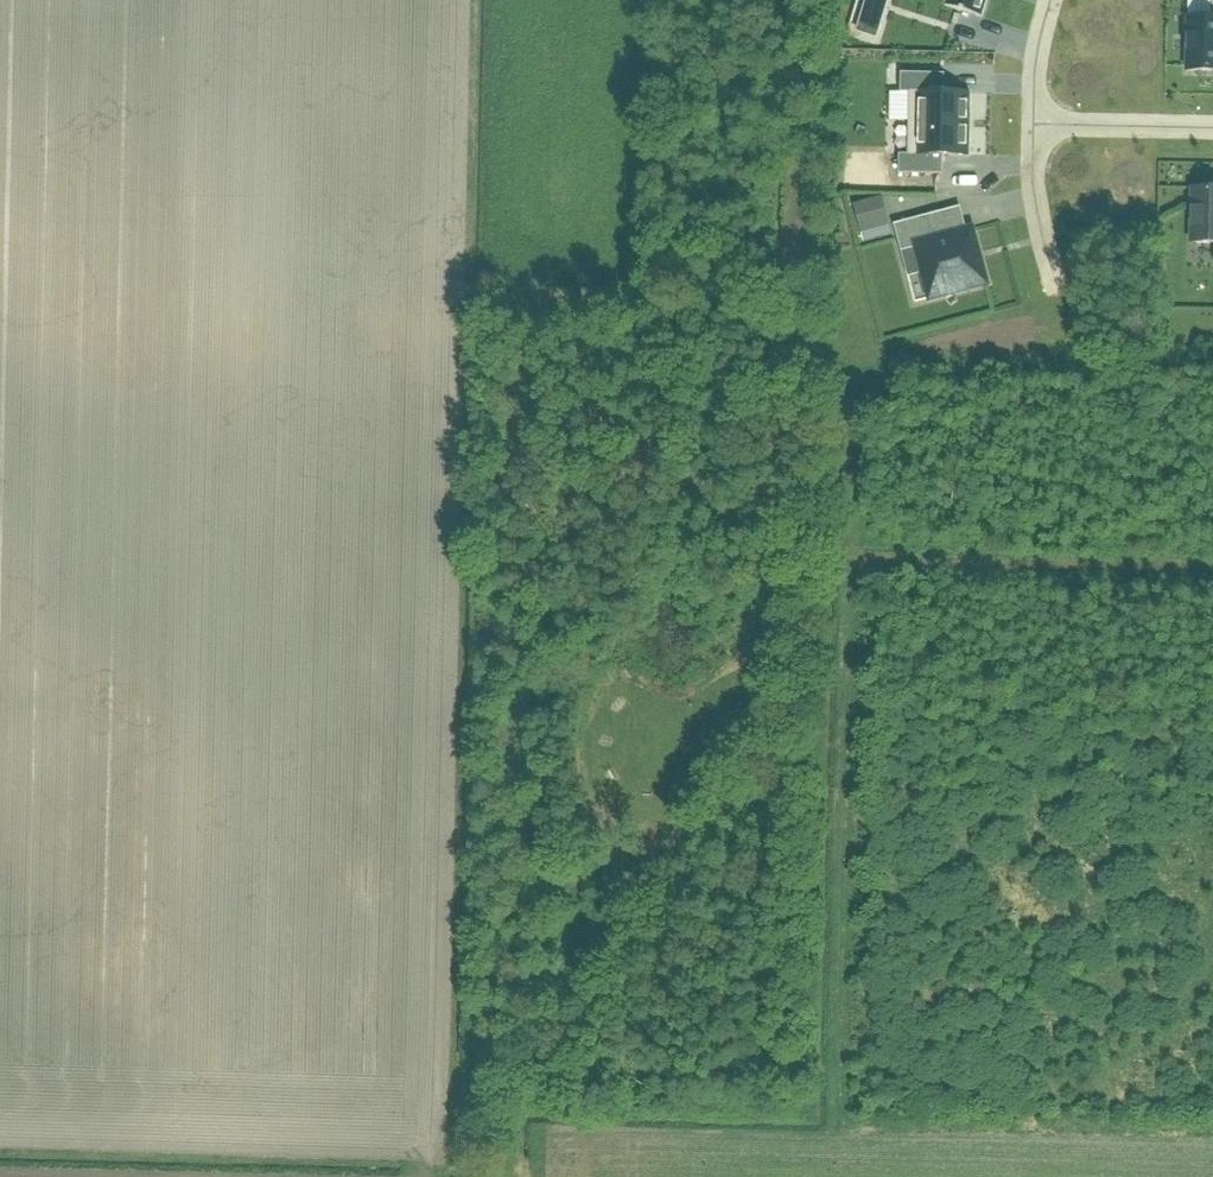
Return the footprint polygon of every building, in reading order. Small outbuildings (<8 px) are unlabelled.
[(858,31),(876,37),(888,0),(886,0),(868,0),(858,31)] [(947,3),(983,14),(987,0),(947,0),(947,3)] [(1188,70),(1212,70),(1212,0),(1212,16),(1189,15),(1188,70)] [(901,73),(901,92),(910,92),(909,124),(970,125),(971,93),(945,93),(945,74),(901,73)] [(899,155),(899,174),(943,175),(943,156),(969,156),(970,125),(909,124),(908,124),(908,155),(899,155)] [(1193,189),(1192,243),(1212,244),(1212,189),(1193,189)] [(986,283),(972,230),(947,237),(940,212),(894,225),(902,252),(918,248),(931,298),(986,283)]
